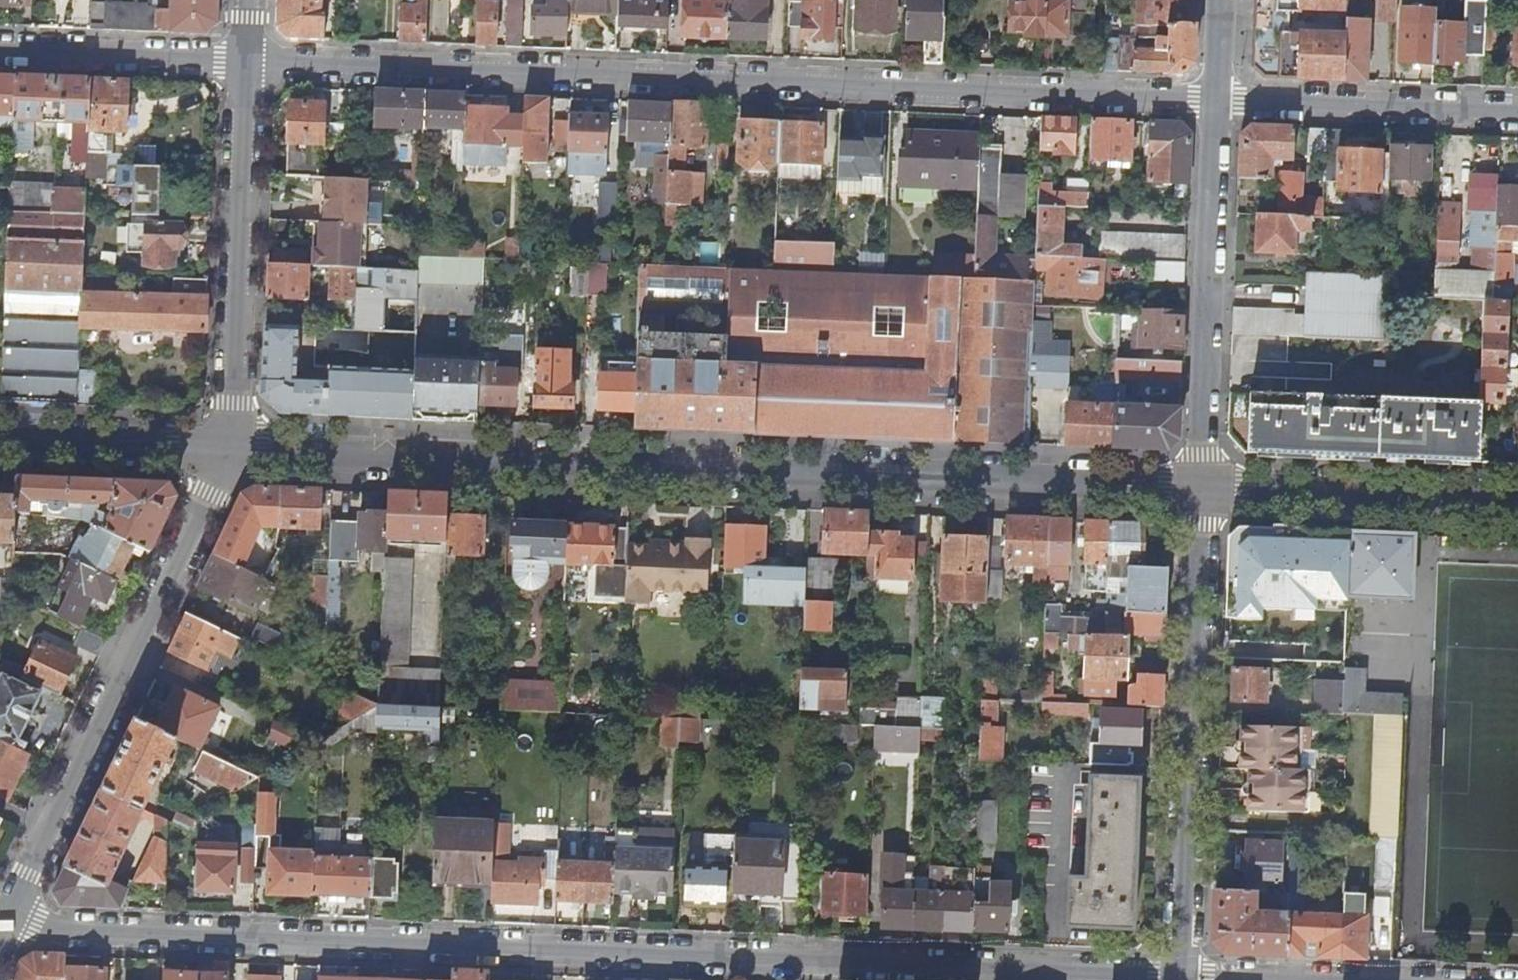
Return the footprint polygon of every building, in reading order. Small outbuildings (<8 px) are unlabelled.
[(218,0),(153,0),(153,3),(149,3),(149,9),(125,8),(125,6),(91,5),(91,30),(206,35),(218,24),(218,0)] [(277,26),(288,38),(324,39),(325,13),(321,13),(321,0),(278,0),(277,26)] [(426,43),(427,6),(427,0),(407,0),(407,5),(403,5),(402,42),(426,43)] [(475,45),(495,46),(497,2),(490,1),(490,0),(477,0),(475,45)] [(567,22),(568,0),(562,0),(559,0),(546,0),(546,9),(532,8),(531,34),(567,36),(567,22)] [(567,22),(617,24),(618,0),(568,0),(567,22)] [(617,24),(617,33),(633,33),(634,26),(667,28),(668,0),(618,0),(617,24)] [(727,38),(729,0),(723,0),(684,0),(683,36),(727,38)] [(729,0),(727,38),(765,39),(767,0),(729,0)] [(843,29),(844,0),(802,0),(802,2),(789,1),(788,26),(803,26),(803,38),(833,39),(833,28),(843,29)] [(893,31),(894,0),(858,0),(857,30),(893,31)] [(923,63),(941,64),(944,0),(904,0),(903,7),(908,7),(906,41),(924,41),(923,63)] [(1045,39),(1045,37),(1046,0),(1041,0),(1026,0),(1026,5),(1010,4),(1009,32),(1024,33),(1024,38),(1045,39)] [(1046,0),(1045,37),(1067,38),(1067,36),(1093,37),(1095,5),(1098,5),(1098,0),(1056,0),(1056,1),(1046,0)] [(1104,45),(1103,64),(1103,71),(1182,74),(1193,64),(1196,0),(1136,0),(1135,27),(1132,27),(1132,41),(1133,46),(1104,45)] [(1266,78),(1343,81),(1344,36),(1288,34),(1289,10),(1297,10),(1297,12),(1345,14),(1346,0),(1256,0),(1253,67),(1266,78)] [(1345,14),(1345,19),(1363,20),(1364,0),(1346,0),(1345,14)] [(1395,21),(1396,0),(1376,0),(1375,20),(1395,21)] [(1436,10),(1435,13),(1450,13),(1451,0),(1436,0),(1436,10)] [(1486,0),(1470,0),(1469,26),(1485,27),(1486,0)] [(508,8),(506,46),(522,47),(523,9),(508,8)] [(1435,25),(1435,13),(1436,10),(1401,8),(1399,64),(1433,65),(1435,25)] [(1345,19),(1344,36),(1367,37),(1368,20),(1363,20),(1345,19)] [(1463,26),(1435,25),(1433,65),(1452,66),(1452,62),(1462,62),(1463,26)] [(1495,26),(1487,26),(1486,51),(1494,51),(1495,26)] [(1367,37),(1344,36),(1343,81),(1365,82),(1367,37)] [(0,75),(0,128),(14,128),(16,76),(0,75)] [(91,79),(16,76),(14,128),(13,153),(27,153),(32,144),(33,122),(57,123),(57,138),(76,139),(75,162),(88,163),(91,79)] [(105,165),(107,132),(127,133),(130,80),(91,79),(88,163),(88,164),(105,165)] [(376,127),(424,129),(424,128),(425,94),(377,92),(376,127)] [(465,95),(425,94),(424,128),(452,129),(450,172),(463,172),(464,144),(465,108),(465,95)] [(525,98),(525,117),(523,147),(523,164),(546,165),(546,148),(539,148),(541,128),(547,128),(548,99),(525,98)] [(666,205),(669,103),(628,102),(626,142),(630,142),(630,150),(635,150),(635,158),(657,159),(656,186),(657,186),(656,196),(653,196),(653,204),(666,205)] [(706,105),(669,103),(666,205),(681,206),(693,206),(694,173),(685,173),(686,148),(704,149),(706,105)] [(290,104),(287,177),(310,178),(318,178),(319,145),(323,145),(325,105),(290,104)] [(464,144),(523,147),(525,117),(507,116),(507,109),(465,108),(464,144)] [(570,115),(570,122),(569,152),(569,154),(568,175),(606,177),(608,117),(570,115)] [(1075,120),(1041,119),(1040,149),(1056,150),(1056,155),(1073,156),(1075,120)] [(764,163),(778,164),(780,123),(741,121),(739,162),(754,163),(754,173),(763,174),(764,163)] [(1131,123),(1091,121),(1089,162),(1129,163),(1131,123)] [(569,154),(569,152),(570,122),(556,122),(555,154),(569,154)] [(822,125),(780,123),(778,164),(784,164),(821,165),(822,125)] [(1191,136),(1180,125),(1151,123),(1149,184),(1189,185),(1191,136)] [(727,175),(729,126),(719,125),(717,174),(727,175)] [(1251,127),(1241,137),(1239,180),(1270,181),(1271,161),(1292,162),(1294,129),(1251,127)] [(1308,163),(1325,163),(1327,130),(1310,130),(1308,163)] [(1341,131),(1327,130),(1325,163),(1324,191),(1350,192),(1350,197),(1360,198),(1360,193),(1375,193),(1375,198),(1380,198),(1381,179),(1389,179),(1390,154),(1382,154),(1382,153),(1340,151),(1341,131)] [(899,186),(978,189),(979,146),(980,136),(907,134),(907,154),(900,153),(899,186)] [(862,141),(839,140),(837,181),(860,182),(862,182),(862,178),(882,179),(884,138),(862,137),(862,141)] [(400,173),(400,181),(422,181),(423,142),(415,142),(414,173),(400,173)] [(975,256),(975,279),(1035,282),(1035,270),(1036,259),(992,257),(994,218),(998,218),(998,217),(1000,176),(1001,147),(979,146),(978,189),(975,256)] [(1430,150),(1390,148),(1390,154),(1389,179),(1401,180),(1400,190),(1405,190),(1405,195),(1416,195),(1417,180),(1429,181),(1430,150)] [(105,179),(105,165),(88,164),(87,178),(105,179)] [(784,164),(778,164),(778,178),(820,180),(821,165),(784,164)] [(161,190),(162,166),(134,165),(118,165),(118,181),(133,181),(133,188),(117,187),(117,203),(133,203),(132,215),(154,216),(160,216),(160,204),(161,197),(161,190)] [(705,174),(694,173),(693,206),(704,206),(705,174)] [(1279,216),(1310,218),(1316,218),(1323,218),(1324,200),(1300,200),(1301,176),(1281,175),(1279,216)] [(1025,177),(1000,176),(998,217),(1023,218),(1025,177)] [(326,178),(325,223),(365,225),(367,180),(326,178)] [(862,182),(860,182),(860,188),(858,188),(857,193),(860,196),(867,196),(867,194),(882,194),(882,179),(862,178),(862,182)] [(1494,301),(1498,187),(1499,180),(1476,179),(1474,247),(1480,247),(1479,274),(1448,273),(1448,268),(1456,269),(1457,262),(1458,263),(1459,223),(1447,223),(1448,207),(1439,207),(1437,261),(1435,261),(1434,284),(1434,298),(1484,300),(1494,301)] [(860,182),(837,181),(837,192),(857,193),(858,188),(860,188),(860,182)] [(1038,207),(1062,208),(1088,209),(1089,182),(1067,181),(1067,194),(1052,193),(1052,184),(1039,184),(1038,207)] [(12,183),(10,211),(24,212),(86,214),(87,184),(58,183),(58,185),(12,183)] [(598,223),(616,223),(617,183),(599,183),(598,223)] [(1506,301),(1511,301),(1512,268),(1508,268),(1509,253),(1512,253),(1513,226),(1517,227),(1517,188),(1498,187),(1494,301),(1506,301)] [(1362,204),(1361,220),(1387,221),(1388,205),(1362,204)] [(681,206),(666,205),(665,226),(680,226),(681,206)] [(1062,208),(1038,207),(1036,256),(1102,259),(1153,261),(1186,262),(1187,237),(1100,233),(1099,249),(1060,248),(1062,208)] [(1448,207),(1447,223),(1459,223),(1460,208),(1448,207)] [(22,239),(24,212),(10,211),(9,239),(22,239)] [(1309,255),(1310,218),(1279,216),(1257,216),(1256,253),(1309,255)] [(1329,218),(1323,218),(1316,218),(1316,232),(1329,232),(1329,218)] [(1351,219),(1329,218),(1329,232),(1351,233),(1351,219)] [(325,223),(320,223),(320,238),(320,251),(315,251),(314,267),(331,268),(366,269),(368,225),(365,225),(325,223)] [(183,227),(130,225),(129,247),(148,248),(147,265),(174,267),(175,249),(182,249),(183,227)] [(9,239),(2,403),(77,406),(78,370),(80,329),(83,278),(83,275),(84,275),(85,241),(22,239),(9,239)] [(508,241),(507,260),(510,260),(519,260),(520,241),(508,241)] [(774,271),(834,273),(835,244),(775,242),(774,271)] [(460,246),(459,258),(484,259),(485,245),(460,244),(460,246)] [(460,246),(419,245),(419,256),(459,258),(460,246)] [(975,279),(975,256),(934,255),(933,277),(960,279),(975,279)] [(459,258),(419,256),(418,271),(418,283),(483,286),(484,259),(459,258)] [(1036,256),(1036,259),(1035,270),(1049,270),(1048,296),(1101,298),(1102,259),(1036,256)] [(519,297),(538,297),(539,261),(521,261),(519,297)] [(1152,280),(1185,282),(1186,262),(1153,261),(1152,280)] [(605,295),(606,264),(589,263),(589,268),(588,294),(605,295)] [(729,316),(731,269),(724,269),(699,268),(663,266),(639,265),(638,312),(729,316)] [(310,267),(269,266),(267,299),(309,301),(309,295),(315,296),(315,291),(309,291),(310,267)] [(351,329),(416,331),(418,283),(418,271),(366,269),(331,268),(330,301),(352,302),(351,329)] [(569,294),(588,294),(589,268),(570,268),(569,294)] [(953,441),(960,279),(933,277),(884,275),(834,273),(774,271),(731,269),(729,316),(733,317),(732,337),(728,336),(727,365),(757,366),(755,433),(797,435),(953,441)] [(1294,311),(1234,309),(1233,336),(1380,341),(1382,296),(1384,296),(1385,279),(1310,276),(1308,316),(1294,316),(1294,311)] [(112,294),(112,279),(83,278),(80,329),(206,333),(208,282),(174,281),(174,295),(112,294)] [(1035,282),(975,279),(960,279),(953,441),(1028,444),(1031,364),(1032,356),(1034,307),(1035,282)] [(1434,284),(1414,283),(1414,297),(1434,298),(1434,284)] [(1484,300),(1483,335),(1505,336),(1506,301),(1494,301),(1484,300)] [(1139,347),(1182,349),(1184,312),(1140,311),(1139,347)] [(729,316),(638,312),(637,333),(728,336),(729,316)] [(264,395),(283,414),(342,416),(413,419),(415,357),(416,331),(351,329),(267,326),(264,395)] [(636,354),(634,411),(634,428),(639,429),(640,398),(658,399),(657,429),(700,431),(755,433),(757,366),(727,365),(728,336),(637,333),(636,354)] [(524,336),(481,334),(480,359),(479,405),(516,406),(516,390),(522,390),(524,336)] [(1480,403),(1481,403),(1502,404),(1505,336),(1483,335),(1480,403)] [(569,351),(536,350),(534,406),(572,407),(573,385),(568,385),(569,351)] [(600,410),(634,411),(636,354),(602,352),(600,410)] [(1037,387),(1067,388),(1068,358),(1032,356),(1031,364),(1038,364),(1037,387)] [(415,357),(413,419),(440,420),(448,421),(448,413),(449,388),(461,388),(462,358),(415,357)] [(448,413),(478,414),(479,405),(480,359),(462,358),(461,388),(449,388),(448,413)] [(1114,407),(1112,448),(1143,449),(1168,450),(1178,439),(1180,403),(1124,400),(1125,378),(1181,380),(1181,362),(1115,360),(1115,370),(1114,407)] [(78,370),(77,406),(95,407),(96,371),(78,370)] [(1481,403),(1480,403),(1250,394),(1248,453),(1378,458),(1479,463),(1480,442),(1484,442),(1484,437),(1480,437),(1481,403)] [(640,398),(639,429),(648,429),(657,429),(658,399),(640,398)] [(1068,405),(1066,446),(1112,448),(1114,407),(1068,405)] [(448,421),(478,422),(478,414),(448,413),(448,421)] [(15,544),(16,513),(17,478),(11,478),(10,499),(0,499),(0,543),(15,544)] [(88,523),(93,526),(133,545),(150,553),(176,497),(167,485),(110,482),(51,480),(17,478),(16,513),(30,515),(31,502),(41,502),(40,506),(44,506),(44,516),(83,521),(88,523)] [(245,495),(216,555),(243,568),(263,527),(282,528),(284,489),(257,487),(245,495)] [(320,529),(321,490),(308,489),(284,489),(282,528),(320,529)] [(450,515),(450,495),(418,494),(389,493),(388,512),(387,538),(448,541),(450,515)] [(31,502),(30,515),(44,516),(44,506),(40,506),(41,502),(31,502)] [(868,533),(869,512),(845,511),(826,510),(824,549),(819,548),(819,554),(867,557),(868,533)] [(386,559),(387,538),(388,512),(369,512),(369,514),(361,514),(360,523),(332,522),(330,577),(329,585),(340,586),(340,569),(338,569),(338,561),(358,562),(359,549),(366,549),(366,552),(376,552),(375,572),(385,573),(386,559)] [(450,515),(448,541),(447,575),(457,576),(458,555),(483,557),(485,517),(450,515)] [(1048,565),(1049,519),(1023,518),(1008,517),(1007,563),(1035,564),(1034,583),(1047,583),(1048,565)] [(1069,565),(1071,520),(1049,519),(1048,565),(1069,565)] [(1108,562),(1110,521),(1087,521),(1086,562),(1087,562),(1087,568),(1093,568),(1094,562),(1108,562)] [(1145,523),(1110,521),(1108,562),(1143,563),(1145,523)] [(557,556),(567,557),(568,526),(556,526),(556,524),(514,522),(513,545),(515,545),(515,559),(551,560),(557,560),(557,556)] [(86,540),(93,526),(88,523),(81,537),(86,540)] [(69,559),(73,561),(116,582),(133,545),(93,526),(86,540),(81,537),(69,559)] [(628,528),(568,526),(567,557),(566,565),(613,567),(614,566),(627,567),(628,546),(628,528)] [(766,529),(726,527),(724,586),(732,586),(733,567),(764,569),(766,529)] [(1424,604),(1426,536),(1231,529),(1227,624),(1275,626),(1275,615),(1361,618),(1362,602),(1424,604)] [(914,535),(868,533),(867,557),(867,578),(912,580),(914,535)] [(987,598),(988,570),(989,538),(946,536),(943,601),(986,604),(987,598)] [(649,547),(628,546),(627,567),(625,605),(649,606),(650,591),(686,593),(707,594),(708,584),(710,540),(687,539),(686,543),(664,542),(664,547),(649,547)] [(243,568),(216,555),(200,587),(255,614),(270,581),(266,579),(243,568)] [(413,560),(386,559),(385,573),(383,628),(381,684),(380,706),(441,708),(443,672),(409,671),(413,560)] [(551,573),(551,560),(515,559),(515,576),(518,583),(521,586),(527,590),(532,591),(539,590),(544,587),(549,580),(551,573)] [(837,560),(807,559),(806,601),(804,630),(831,630),(831,603),(836,603),(837,560)] [(73,561),(48,612),(78,627),(93,596),(107,603),(116,582),(73,561)] [(1128,583),(1127,613),(1167,615),(1169,568),(1121,567),(1121,583),(1128,583)] [(1004,571),(988,570),(987,598),(1003,599),(1004,571)] [(328,609),(329,594),(329,585),(330,577),(314,576),(313,601),(328,609)] [(13,595),(13,580),(0,579),(0,604),(13,595)] [(340,594),(329,594),(328,609),(328,623),(339,623),(340,594)] [(804,631),(804,630),(806,601),(787,601),(786,630),(804,631)] [(1045,634),(1058,634),(1069,635),(1105,636),(1106,619),(1061,617),(1062,606),(1046,605),(1045,634)] [(1106,612),(1106,619),(1105,636),(1069,635),(1068,649),(1080,650),(1087,646),(1084,694),(1116,696),(1117,680),(1125,681),(1128,637),(1120,637),(1120,613),(1106,612)] [(239,638),(188,613),(179,631),(169,652),(206,670),(216,649),(230,656),(239,638)] [(1139,640),(1166,641),(1167,615),(1127,613),(1127,633),(1140,633),(1139,640)] [(253,637),(278,649),(285,635),(260,624),(253,637)] [(96,628),(94,634),(107,641),(110,635),(96,628)] [(99,658),(107,641),(94,634),(83,629),(75,647),(99,658)] [(1045,634),(1043,702),(1066,703),(1066,697),(1052,697),(1053,673),(1057,673),(1058,634),(1045,634)] [(13,664),(9,671),(59,696),(77,659),(40,642),(26,671),(22,670),(23,668),(13,664)] [(847,672),(803,670),(801,708),(845,711),(847,672)] [(853,672),(853,682),(862,682),(863,672),(853,672)] [(1344,718),(1378,719),(1403,720),(1403,699),(1365,697),(1366,672),(1345,672),(1345,686),(1344,718)] [(1235,673),(1234,704),(1268,705),(1269,674),(1235,673)] [(22,753),(26,744),(18,740),(41,693),(2,675),(0,680),(0,742),(22,753)] [(209,688),(227,697),(234,684),(216,675),(209,688)] [(1128,694),(1128,705),(1163,706),(1164,677),(1139,676),(1139,683),(1138,688),(1134,688),(1132,688),(1132,694),(1128,694)] [(857,717),(861,718),(861,705),(862,682),(853,682),(852,705),(857,717)] [(562,685),(502,683),(501,711),(561,713),(561,697),(562,685)] [(1323,685),(1322,717),(1344,718),(1345,686),(1323,685)] [(177,688),(158,729),(178,739),(201,750),(220,709),(177,688)] [(354,722),(380,706),(352,692),(341,714),(354,722)] [(561,713),(565,713),(575,714),(576,698),(561,697),(561,713)] [(861,718),(860,726),(875,726),(920,728),(921,698),(898,697),(897,707),(861,705),(861,718)] [(576,698),(575,714),(593,715),(621,716),(621,699),(576,698)] [(921,698),(920,728),(945,729),(946,699),(921,698)] [(983,700),(981,731),(981,740),(980,760),(1002,761),(1003,730),(996,730),(997,700),(983,700)] [(1088,714),(1088,704),(1066,703),(1043,702),(1043,713),(1088,714)] [(440,738),(441,708),(380,706),(379,717),(379,726),(379,732),(384,733),(384,726),(430,728),(430,737),(440,738)] [(663,706),(662,718),(665,718),(681,718),(700,719),(700,707),(663,706)] [(1103,710),(1101,745),(1141,747),(1142,712),(1103,710)] [(369,726),(379,726),(379,717),(369,717),(369,726)] [(664,725),(665,718),(662,718),(639,717),(639,723),(664,725)] [(680,738),(681,718),(665,718),(664,725),(663,747),(680,748),(680,738)] [(699,738),(700,719),(681,718),(680,738),(699,738)] [(158,729),(137,719),(104,790),(144,809),(166,763),(172,765),(174,760),(169,757),(178,739),(158,729)] [(1398,840),(1403,720),(1378,719),(1374,839),(1379,839),(1398,840)] [(302,753),(320,742),(278,722),(271,737),(302,753)] [(856,741),(857,725),(836,725),(836,740),(856,741)] [(920,738),(920,728),(875,726),(875,742),(875,750),(919,752),(920,738)] [(951,729),(945,729),(920,728),(920,738),(950,739),(951,729)] [(981,731),(951,729),(950,739),(981,740),(981,731)] [(1317,773),(1305,773),(1295,773),(1297,732),(1243,730),(1242,746),(1248,746),(1248,756),(1241,756),(1241,773),(1252,774),(1251,786),(1256,787),(1255,799),(1250,799),(1249,814),(1315,816),(1317,773)] [(1297,732),(1295,773),(1305,773),(1306,732),(1297,732)] [(28,756),(22,753),(0,742),(0,799),(6,802),(28,756)] [(1132,752),(1131,766),(1161,767),(1161,753),(1132,752)] [(238,786),(242,789),(260,778),(207,753),(197,772),(236,790),(238,786)] [(1087,879),(1071,878),(1069,926),(1134,929),(1140,780),(1091,778),(1087,879)] [(81,838),(55,893),(64,905),(122,908),(129,889),(111,880),(144,809),(104,790),(81,838)] [(269,892),(313,894),(315,852),(282,850),(283,835),(277,835),(278,793),(259,792),(258,826),(256,867),(270,868),(269,892)] [(999,800),(979,800),(977,842),(998,843),(999,800)] [(174,823),(199,835),(199,823),(179,813),(174,823)] [(353,814),(343,814),(342,824),(353,824),(353,814)] [(167,882),(170,821),(158,816),(157,837),(137,880),(167,882)] [(494,883),(496,833),(496,822),(437,820),(434,880),(494,883)] [(243,882),(256,883),(256,867),(258,826),(246,826),(243,882)] [(637,828),(616,827),(616,839),(613,892),(634,894),(633,899),(652,900),(653,894),(673,895),(675,850),(637,848),(637,828)] [(316,831),(316,843),(341,844),(342,832),(316,831)] [(496,833),(494,883),(493,902),(539,904),(540,879),(558,879),(559,853),(547,852),(546,860),(530,859),(530,854),(524,854),(524,858),(521,858),(521,864),(504,863),(505,860),(508,860),(509,833),(496,833)] [(725,867),(735,867),(736,843),(736,837),(705,835),(705,838),(691,837),(690,866),(688,865),(686,905),(724,907),(725,867)] [(584,902),(613,903),(613,892),(616,839),(608,838),(607,866),(586,865),(584,902)] [(196,890),(235,892),(236,847),(222,846),(222,840),(212,839),(212,846),(199,845),(196,890)] [(784,845),(782,895),(734,892),(733,905),(782,908),(782,900),(801,901),(804,840),(784,839),(784,845)] [(1396,893),(1398,840),(1379,839),(1378,892),(1396,893)] [(566,840),(560,840),(559,853),(558,879),(557,901),(584,902),(586,865),(565,864),(566,840)] [(315,852),(313,894),(339,896),(341,857),(341,844),(316,843),(315,852)] [(784,845),(736,843),(735,867),(734,892),(782,895),(784,845)] [(341,857),(373,858),(374,845),(341,844),(341,857)] [(1248,844),(1247,884),(1282,885),(1283,846),(1248,844)] [(915,878),(916,855),(885,854),(883,902),(885,903),(884,928),(914,929),(915,878)] [(1291,896),(1288,958),(1343,960),(1345,918),(1305,917),(1305,904),(1307,904),(1309,854),(1293,854),(1291,896)] [(373,858),(341,857),(339,896),(372,897),(373,858)] [(944,930),(946,867),(933,866),(932,879),(920,879),(920,878),(915,878),(914,929),(944,930)] [(974,931),(974,930),(976,868),(946,867),(944,930),(974,931)] [(990,868),(976,868),(974,930),(1007,931),(1009,883),(990,883),(990,868)] [(825,874),(824,914),(865,916),(867,876),(825,874)] [(1214,944),(1226,955),(1288,958),(1291,896),(1273,895),(1272,906),(1285,907),(1284,917),(1249,915),(1249,911),(1256,911),(1257,894),(1216,893),(1214,944)] [(1345,918),(1343,960),(1366,961),(1368,918),(1357,917),(1357,901),(1346,901),(1345,918)] [(66,968),(66,956),(35,955),(23,962),(14,979),(61,979),(65,979),(65,977),(66,968)] [(231,963),(218,962),(217,976),(166,973),(166,979),(230,979),(231,963)] [(66,968),(65,977),(72,977),(72,979),(105,979),(106,970),(66,968)] [(490,973),(455,972),(455,979),(490,979),(490,973)]
